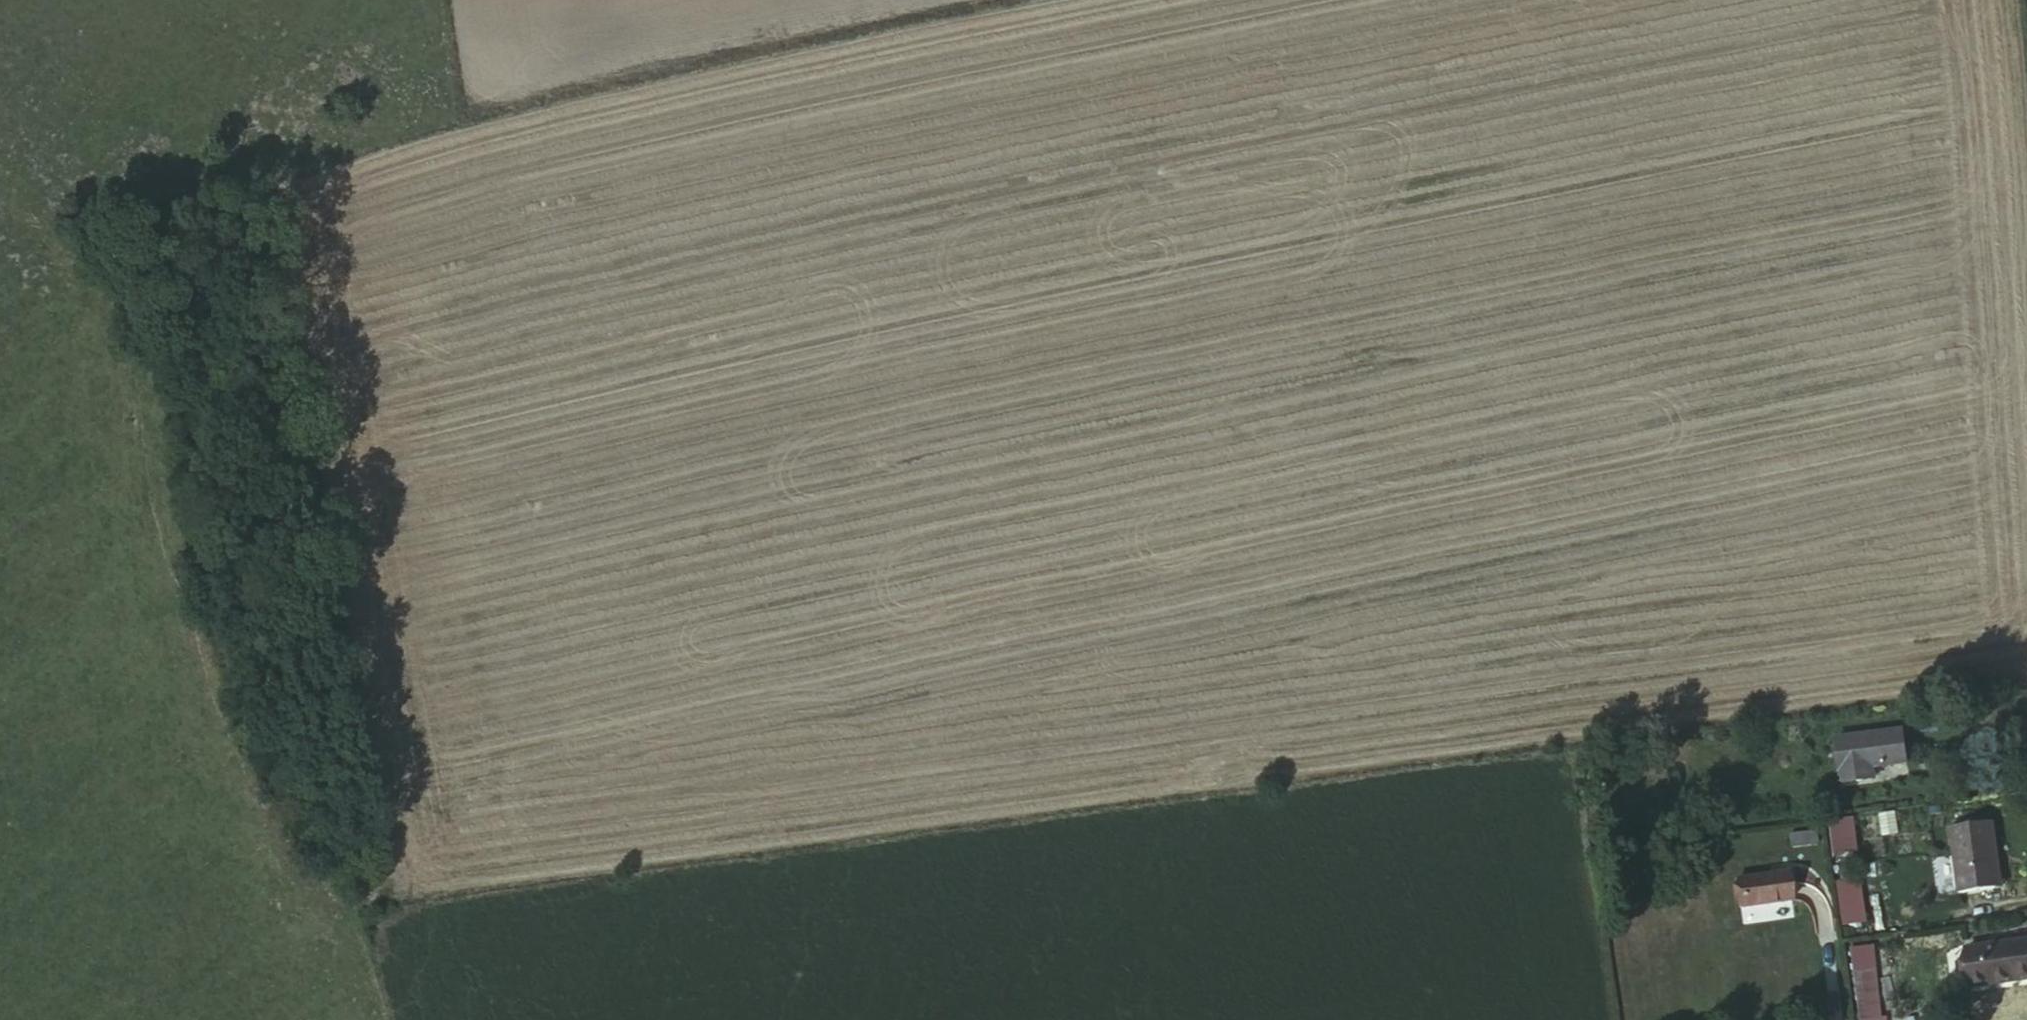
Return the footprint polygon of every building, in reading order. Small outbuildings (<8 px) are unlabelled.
[(1906,720),(1841,725),(1845,773),(1876,772),(1875,756),(1908,754),(1906,720)] [(1854,820),(1828,822),(1831,858),(1857,856),(1854,820)] [(1816,821),(1791,824),(1792,839),(1817,838),(1816,821)] [(1977,868),(1988,867),(1983,823),(1937,827),(1944,895),(1980,892),(1977,868)] [(1789,892),(1787,862),(1733,868),(1737,896),(1789,892)] [(1991,891),(1988,867),(1977,868),(1980,892),(1991,891)] [(1959,953),(1962,992),(2026,983),(2026,972),(2025,947),(1959,953)] [(1853,971),(1857,1019),(1883,1019),(1879,969),(1853,971)]
